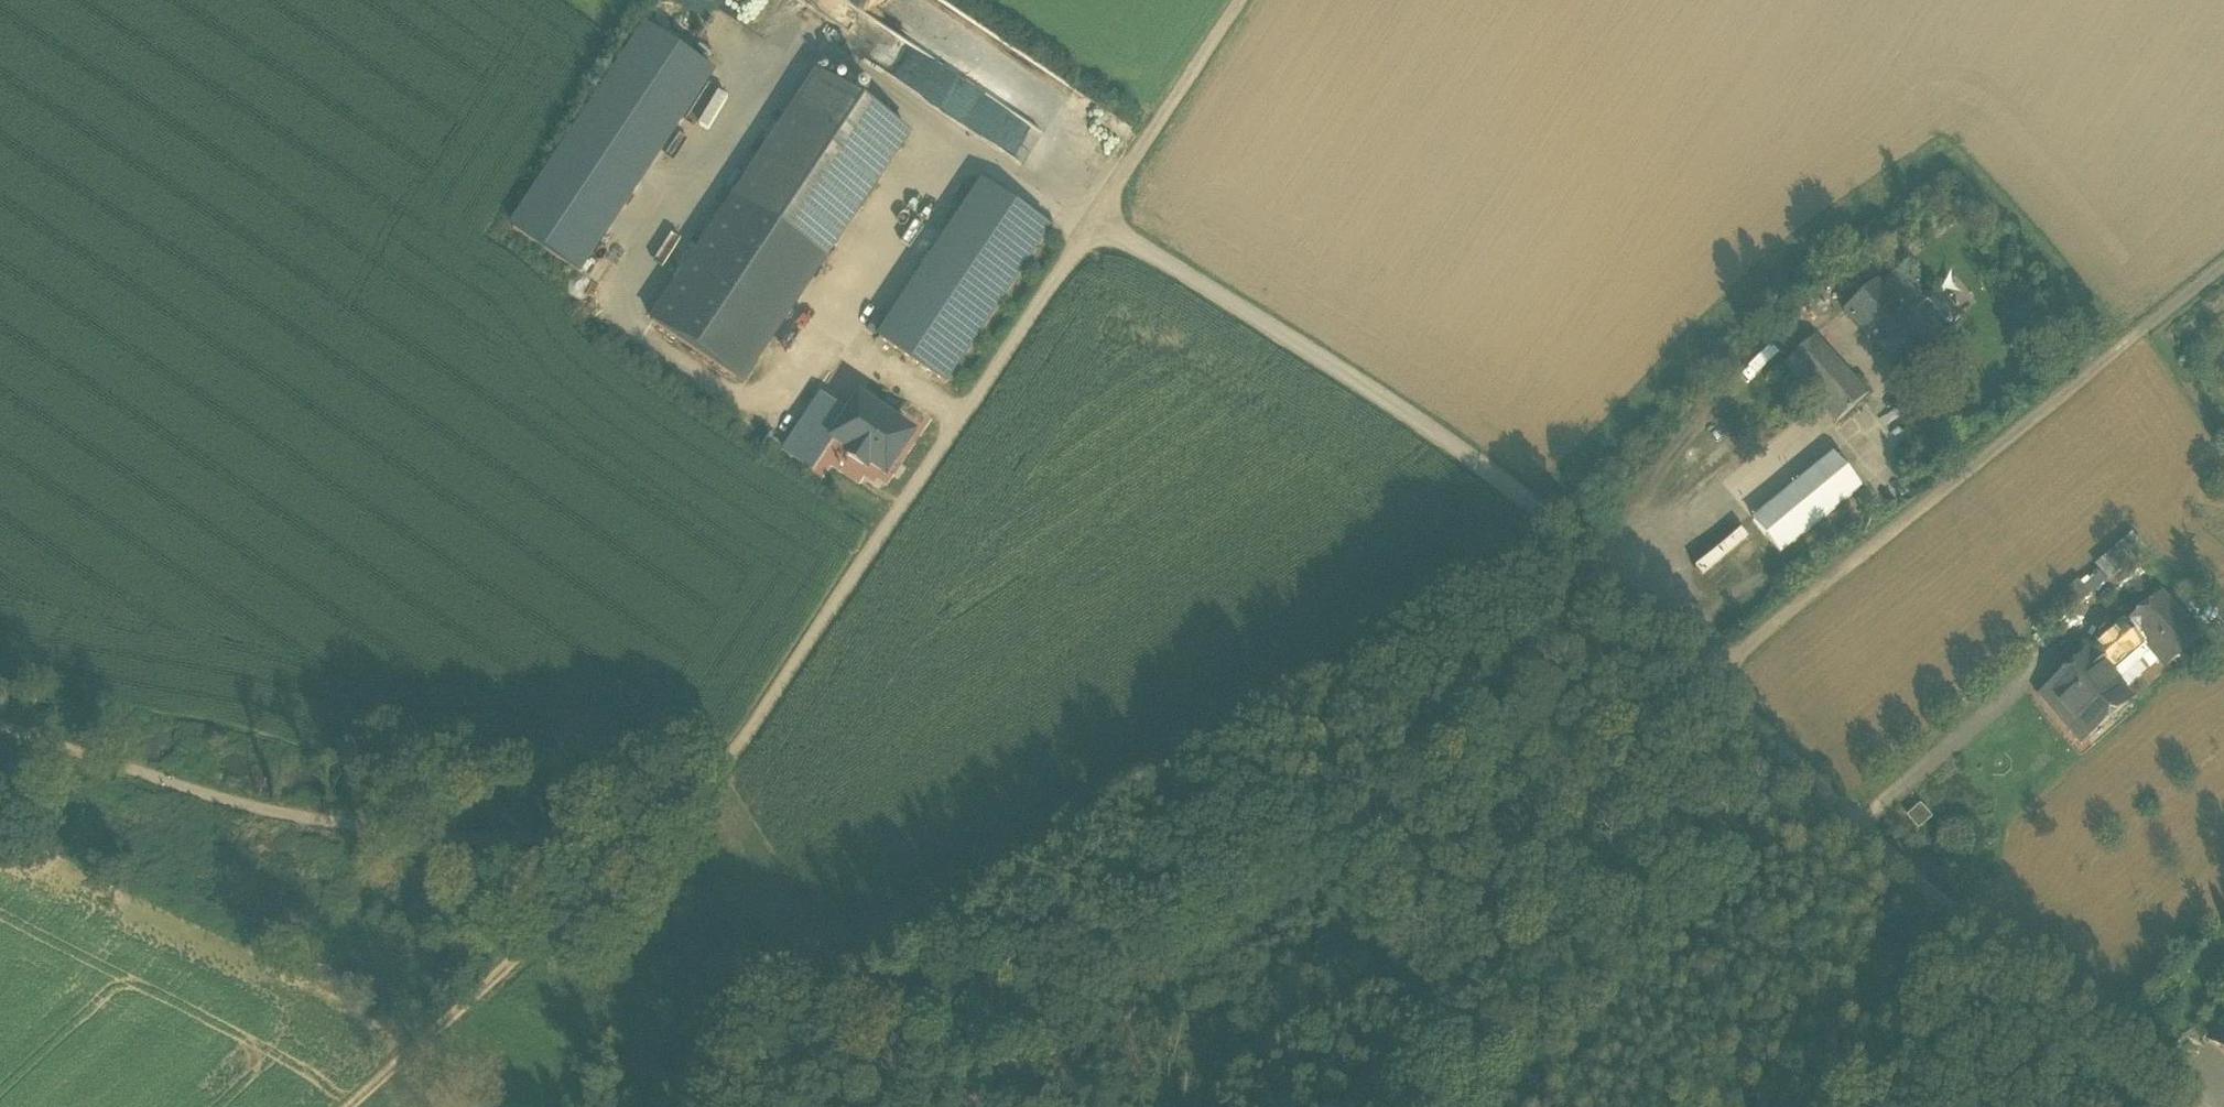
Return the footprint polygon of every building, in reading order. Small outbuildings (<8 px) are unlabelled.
[(896,29),(896,9),(898,6),(906,11),(902,17),(912,23),(912,0),(846,0),(896,29)] [(508,228),(581,276),(716,74),(644,26),(508,228)] [(649,321),(744,385),(911,135),(816,72),(649,321)] [(972,180),(965,190),(972,194),(979,184),(972,180)] [(980,182),(979,184),(972,194),(875,338),(947,386),(1052,229),(980,182)] [(1908,318),(1925,303),(1896,271),(1879,286),(1908,318)] [(1876,347),(1908,318),(1879,286),(1876,282),(1844,311),(1876,347)] [(1927,304),(1949,328),(1959,318),(1938,294),(1927,304)] [(1908,318),(1876,347),(1901,375),(1951,330),(1949,328),(1927,304),(1926,302),(1925,303),(1908,318)] [(1868,395),(1815,337),(1784,365),(1837,423),(1868,395)] [(842,411),(849,416),(829,446),(846,457),(842,463),(862,476),(866,470),(886,483),(917,437),(920,439),(924,433),(861,391),(857,397),(853,395),(842,411)] [(842,411),(820,397),(783,452),(812,471),(829,446),(849,416),(842,411)] [(1757,449),(1779,483),(1830,451),(1815,427),(1802,435),(1795,425),(1757,449)] [(1754,521),(1780,553),(1859,488),(1833,455),(1754,521)] [(1747,523),(1697,560),(1706,571),(1731,553),(1737,560),(1761,542),(1747,523)] [(2137,534),(2070,579),(2082,598),(2149,553),(2137,534)] [(2161,593),(2122,626),(2135,640),(2153,659),(2164,670),(2201,638),(2161,593)] [(2135,640),(2122,626),(2089,655),(2107,675),(2115,664),(2121,654),(2125,648),(2135,640)] [(2107,675),(2089,655),(2044,695),(2084,740),(2129,700),(2130,699),(2120,688),(2107,675)] [(2153,659),(2120,688),(2130,699),(2129,700),(2130,701),(2164,670),(2153,659)] [(1917,828),(1932,816),(1921,802),(1906,815),(1917,828)] [(2210,1041),(2223,1052),(2223,1023),(2210,1041)]
